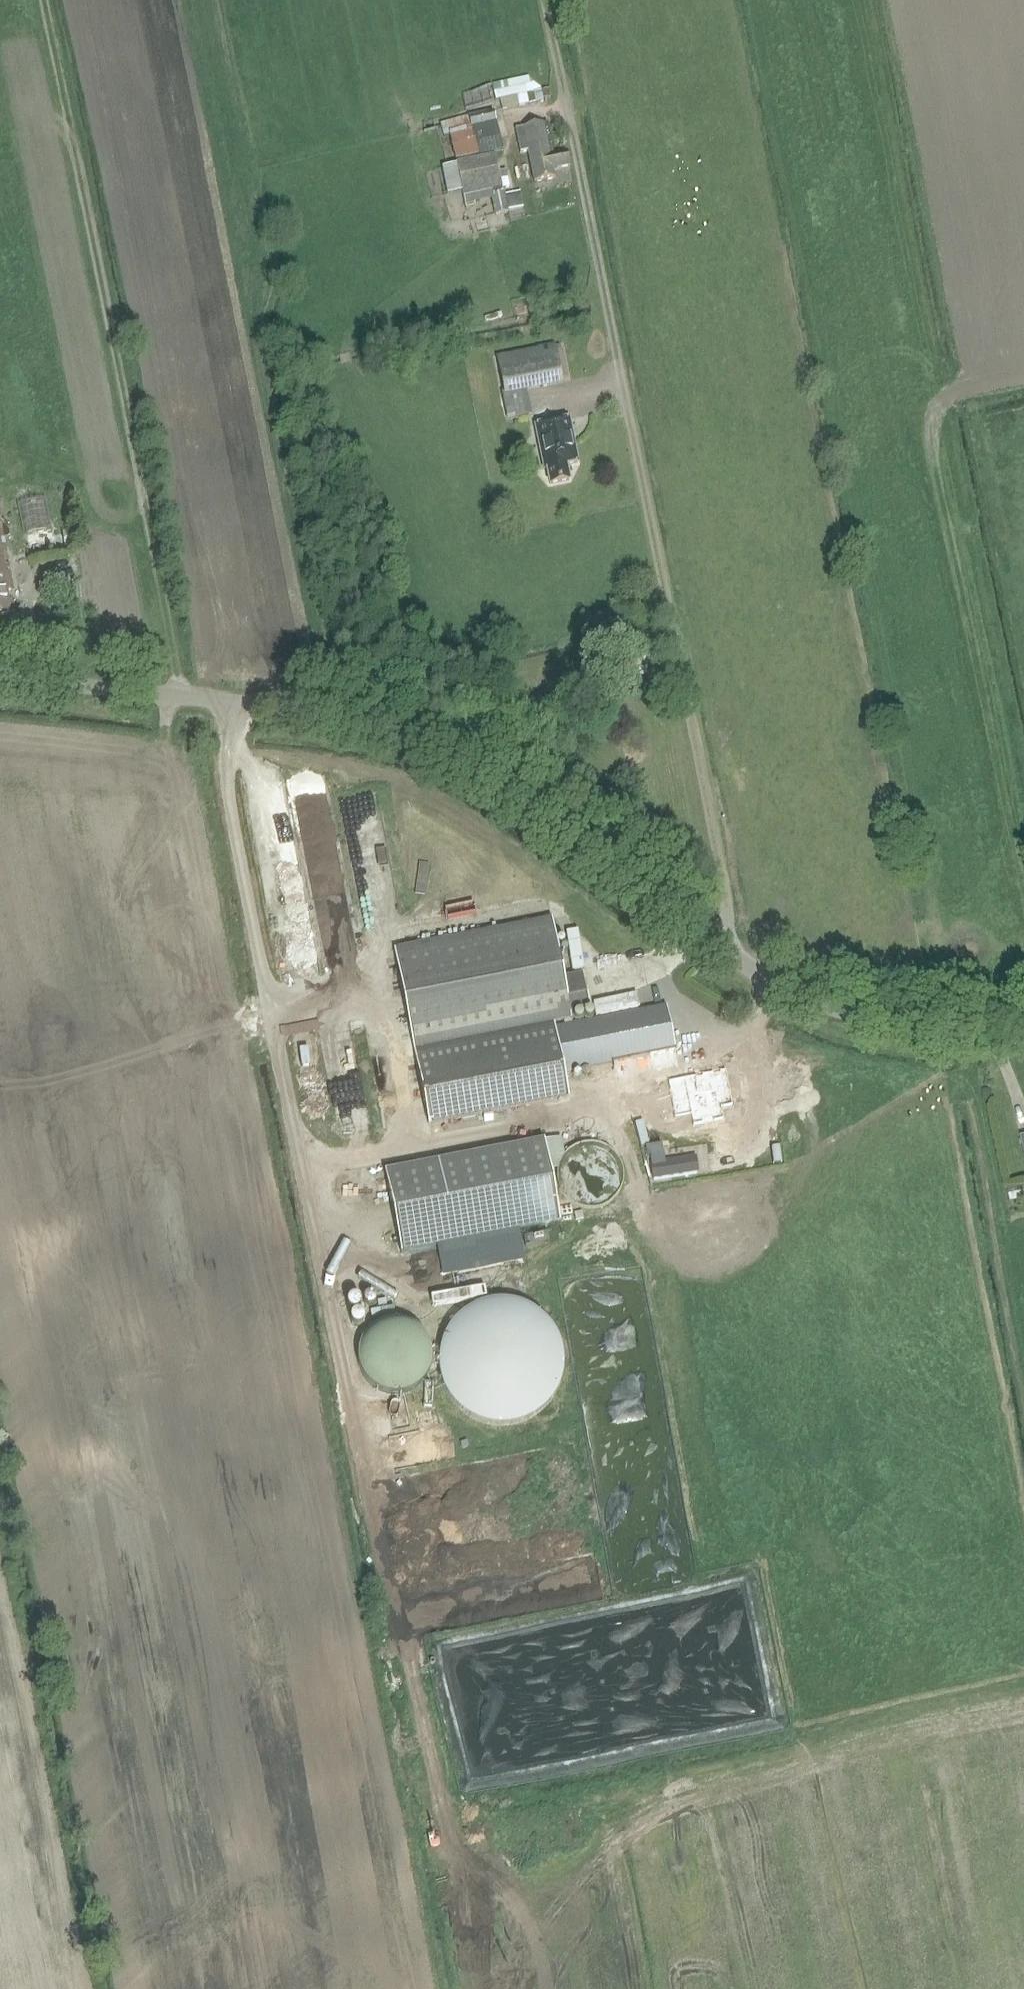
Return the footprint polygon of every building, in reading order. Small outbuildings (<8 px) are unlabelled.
[(526,93),(528,104),(537,103),(535,92),(526,93)] [(450,135),(455,160),(503,149),(494,111),(468,117),(440,124),(443,137),(450,135)] [(554,169),(570,166),(567,151),(551,154),(545,122),(524,126),(524,127),(515,129),(520,152),(528,151),(533,181),(555,177),(554,169)] [(442,167),(447,194),(461,191),(465,208),(473,206),(473,203),(491,199),(493,212),(521,207),(519,193),(505,195),(504,191),(502,192),(501,187),(509,186),(506,170),(498,172),(495,156),(456,163),(456,165),(442,167)] [(555,345),(496,357),(504,395),(562,383),(555,345)] [(566,464),(578,462),(569,419),(536,425),(544,469),(547,468),(550,484),(569,480),(566,464)] [(13,590),(0,519),(0,616),(11,614),(7,591),(13,590)] [(552,918),(394,949),(429,1128),(569,1100),(564,1075),(563,1072),(553,1022),(571,1018),(570,1013),(588,1009),(586,994),(582,979),(581,973),(563,976),(552,918)] [(571,1018),(553,1022),(563,1072),(612,1062),(675,1050),(666,1006),(573,1024),(571,1018)] [(721,1070),(662,1082),(670,1118),(685,1115),(688,1127),(719,1121),(717,1109),(728,1107),(721,1070)] [(544,1141),(544,1140),(385,1171),(401,1254),(560,1222),(549,1170),(557,1169),(563,1153),(560,1138),(544,1141)] [(435,1304),(493,1295),(491,1282),(469,1285),(467,1274),(431,1280),(435,1304)] [(562,1376),(563,1362),(562,1348),(557,1335),(550,1323),(540,1313),(528,1305),(514,1301),(500,1299),(486,1301),(473,1305),(461,1313),(451,1323),(444,1335),(439,1348),(438,1362),(439,1376),(444,1389),(451,1401),(461,1411),(473,1419),(486,1423),(500,1425),(514,1423),(528,1419),(540,1411),(550,1401),(557,1389),(562,1376)] [(430,1367),(431,1357),(430,1346),(425,1337),(419,1329),(410,1324),(400,1321),(390,1321),(380,1324),(371,1329),(364,1337),(360,1346),(358,1357),(360,1367),(364,1376),(371,1384),(380,1390),(390,1393),(400,1393),(410,1390),(419,1384),(425,1376),(430,1367)]
